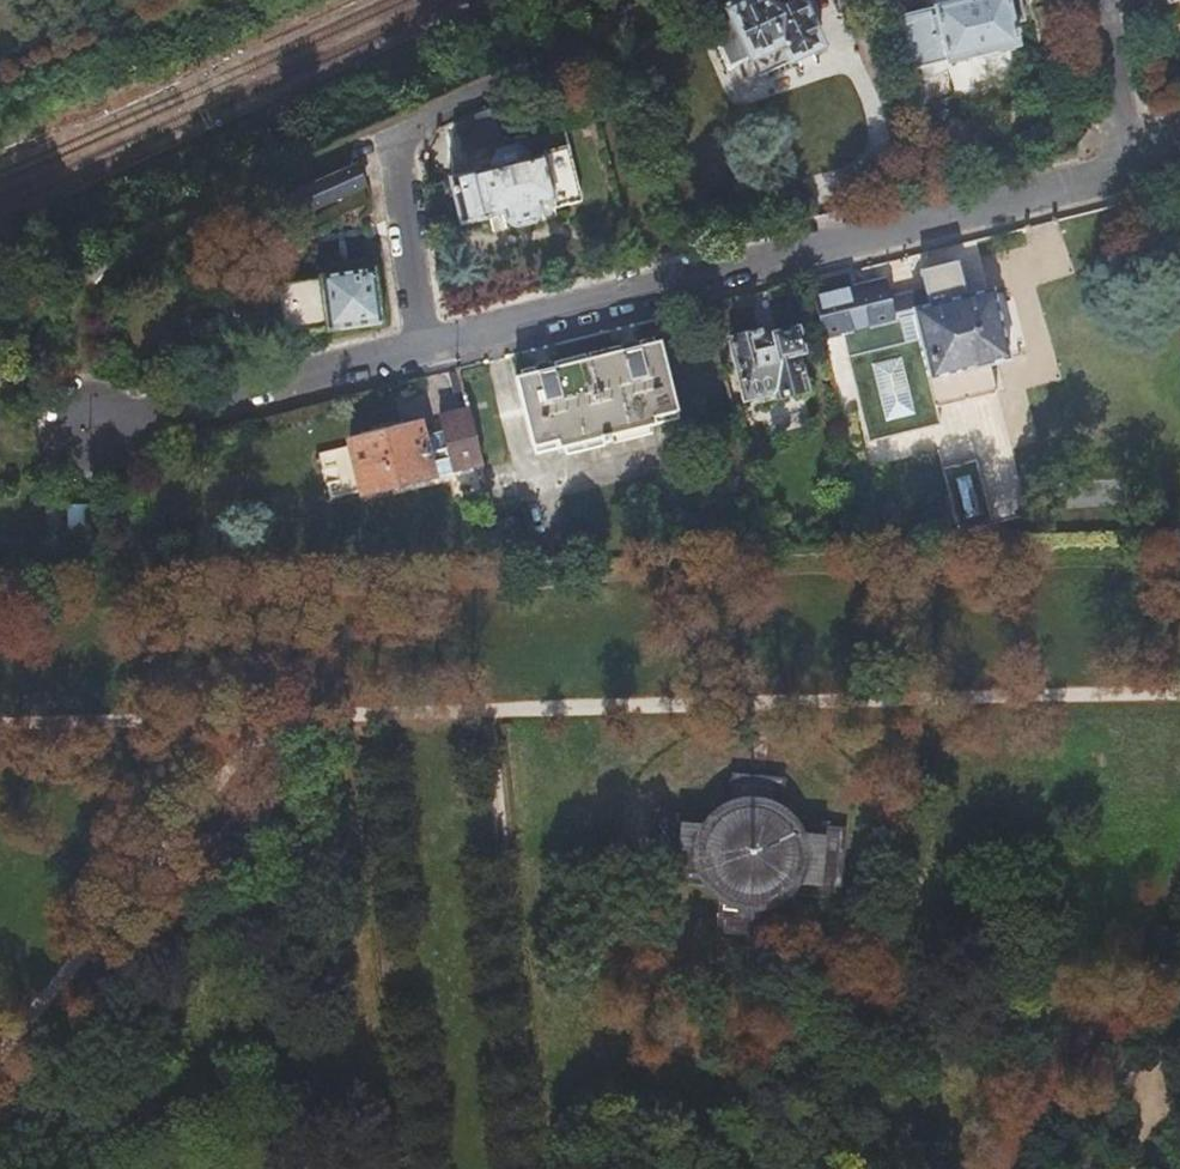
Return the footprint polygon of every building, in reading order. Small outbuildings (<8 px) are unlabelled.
[(728,3),(705,14),(732,67),(780,43),(789,57),(821,42),(799,0),(758,0),(755,2),(754,0),(726,0),(728,3)] [(1013,26),(1007,0),(931,0),(934,10),(901,18),(913,69),(947,61),(955,98),(962,96),(963,101),(971,102),(979,103),(988,102),(996,99),(1003,95),(1010,90),(1008,82),(1025,79),(1013,26)] [(1013,26),(1026,23),(1021,0),(1007,0),(1013,26)] [(504,138),(490,105),(453,122),(469,154),(504,138)] [(493,169),(451,180),(461,225),(504,215),(506,220),(516,226),(534,222),(542,212),(540,205),(553,201),(555,207),(581,200),(567,146),(540,153),(541,156),(528,159),(526,153),(516,148),(499,151),(491,162),(493,169)] [(307,214),(367,187),(354,168),(297,193),(307,214)] [(806,282),(821,339),(839,334),(861,424),(865,441),(938,423),(934,406),(994,391),(988,365),(1008,359),(991,290),(964,297),(955,261),(920,271),(924,289),(888,298),(883,280),(852,288),(848,272),(806,282)] [(372,273),(275,287),(282,339),(326,332),(326,335),(381,326),(372,273)] [(759,335),(729,342),(744,401),(776,395),(778,400),(808,394),(798,358),(801,357),(794,331),(776,336),(777,340),(762,343),(759,335)] [(658,345),(518,379),(535,448),(557,442),(559,447),(601,437),(602,441),(613,439),(612,435),(659,422),(657,418),(676,412),(658,345)] [(480,455),(469,411),(440,417),(444,431),(420,437),(417,427),(351,443),(362,491),(451,470),(458,494),(482,488),(475,456),(480,455)] [(975,457),(941,466),(957,531),(991,522),(975,457)] [(683,843),(683,852),(683,861),(685,870),(688,879),(693,887),(698,895),(705,901),(712,907),(720,912),(728,915),(737,917),(747,919),(756,918),(765,917),(774,914),(782,910),(790,905),(797,899),(803,892),(808,884),(812,876),(815,867),(816,858),(816,849),(815,839),(813,831),(810,822),(805,814),(800,807),(793,801),(786,796),(778,791),(770,788),(761,786),(752,785),(743,785),(734,786),(726,789),(718,793),(710,797),(703,803),(697,810),(692,817),(688,825),(685,834),(683,843)]
